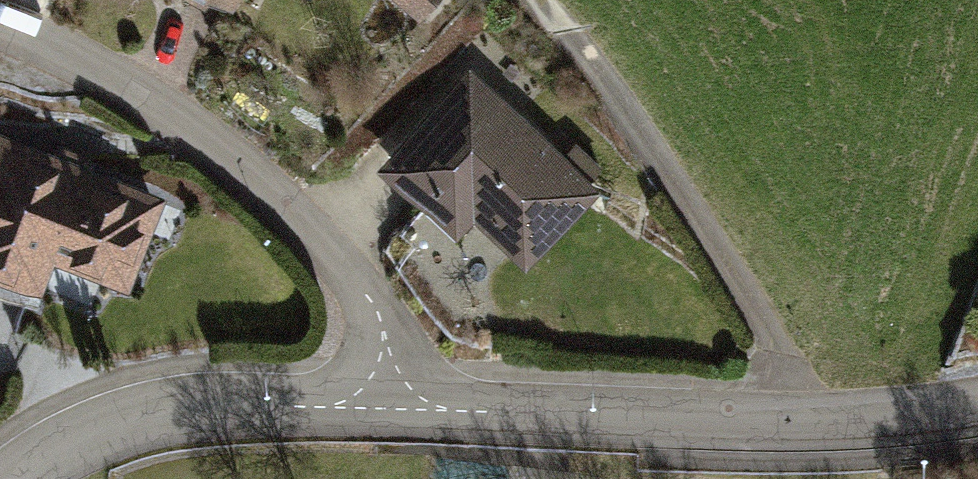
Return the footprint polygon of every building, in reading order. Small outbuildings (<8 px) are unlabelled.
[(234,13),(242,0),(211,0),(234,13)] [(609,181),(472,56),(379,157),(462,233),(482,212),(535,261),(609,181)] [(0,121),(0,267),(52,286),(62,258),(139,286),(176,184),(0,121)]
